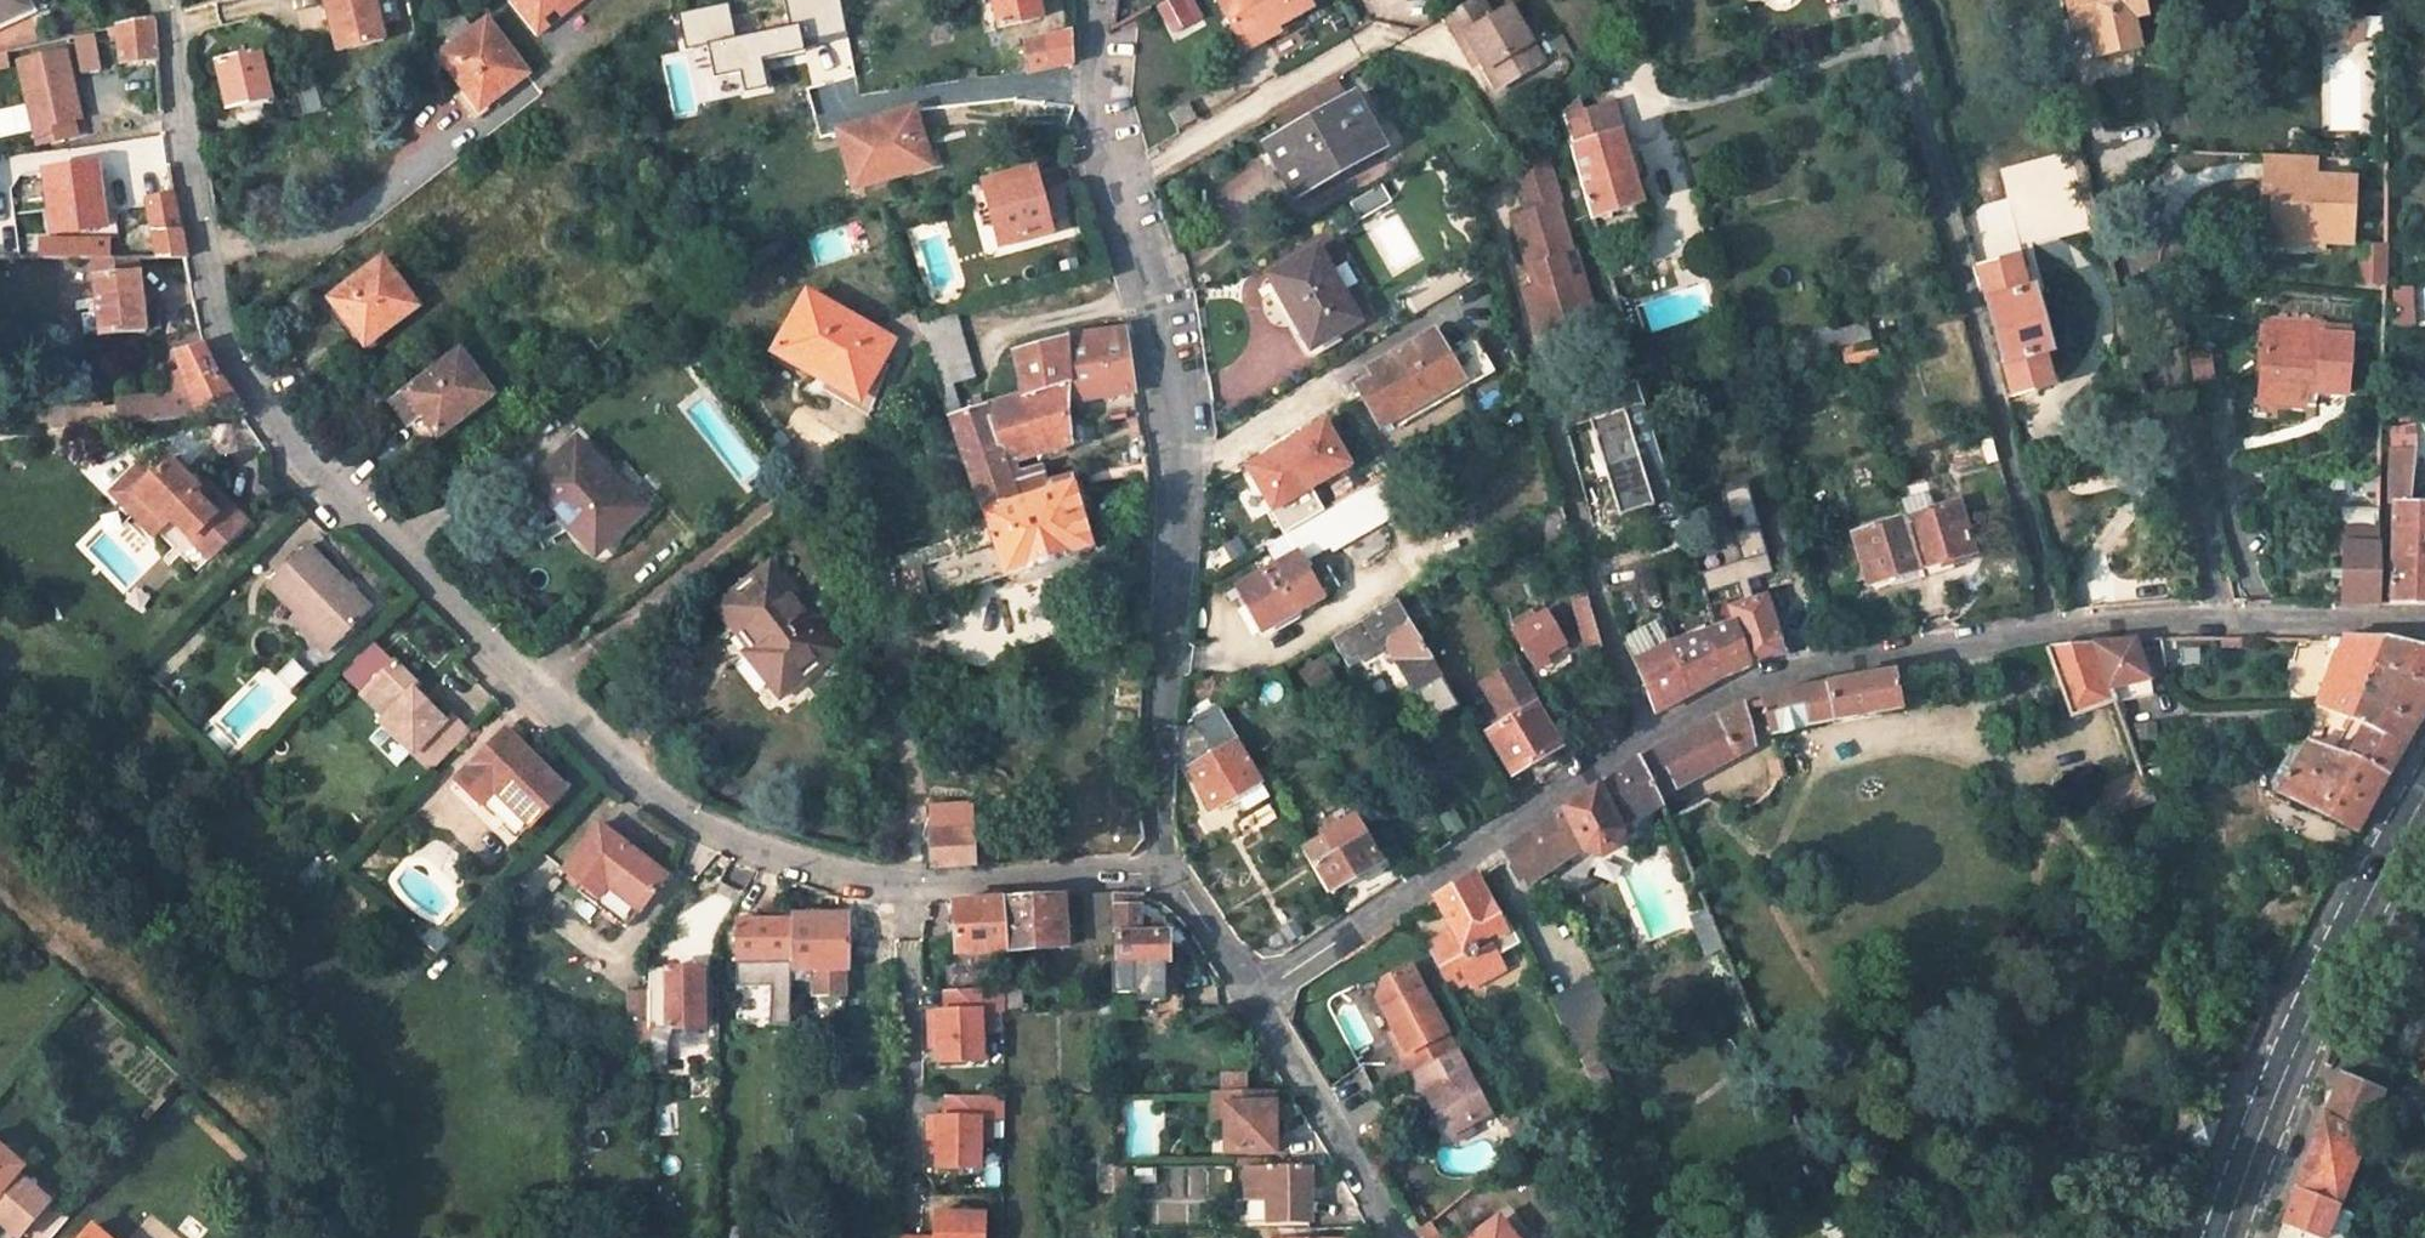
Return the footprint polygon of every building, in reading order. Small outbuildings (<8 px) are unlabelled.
[(31,5),(28,0),(0,0),(0,20),(31,5)] [(376,0),(323,0),(336,51),(370,41),(386,38),(376,0)] [(507,0),(537,37),(582,0),(507,0)] [(793,30),(740,40),(733,4),(681,15),(689,53),(711,49),(717,82),(743,77),(747,98),(771,93),(766,65),(809,57),(808,53),(852,44),(844,0),(787,0),(793,30)] [(999,24),(1041,16),(1038,0),(995,0),(999,24)] [(1161,3),(1175,29),(1203,14),(1195,0),(1167,0),(1161,3)] [(1239,40),(1267,24),(1270,29),(1314,6),(1310,0),(1218,0),(1239,40)] [(1483,59),(1500,87),(1546,60),(1513,5),(1495,15),(1486,0),(1474,0),(1448,15),(1461,37),(1468,33),(1483,59)] [(2139,0),(2036,0),(2041,19),(2065,13),(2071,33),(2089,29),(2097,58),(2138,47),(2130,18),(2143,14),(2139,0)] [(123,59),(161,57),(157,15),(120,24),(123,59)] [(489,19),(472,31),(457,42),(440,54),(481,107),(529,70),(489,19)] [(465,21),(449,31),(457,42),(472,31),(465,21)] [(1267,24),(1239,40),(1245,50),(1273,35),(1270,29),(1267,24)] [(2363,40),(2363,24),(2345,24),(2324,24),(2323,39),(2363,40)] [(1074,60),(1074,30),(1025,41),(1029,70),(1074,60)] [(94,33),(78,37),(85,68),(103,64),(94,33)] [(1483,59),(1468,33),(1461,37),(1477,63),(1483,59)] [(7,50),(0,51),(0,67),(10,64),(7,50)] [(68,51),(21,62),(40,142),(75,135),(70,119),(80,116),(83,116),(68,51)] [(274,101),(263,52),(218,63),(230,113),(274,101)] [(1340,77),(1278,113),(1289,134),(1352,100),(1340,77)] [(1382,148),(1355,98),(1352,100),(1289,134),(1272,143),(1300,194),(1382,148)] [(1180,131),(1199,120),(1190,106),(1171,117),(1180,131)] [(1615,109),(1592,117),(1564,126),(1593,227),(1645,211),(1615,109)] [(914,110),(839,131),(855,187),(923,167),(914,140),(922,138),(914,110)] [(84,133),(80,116),(70,119),(75,135),(84,133)] [(1527,292),(1536,335),(1583,325),(1578,303),(1574,283),(1586,280),(1581,259),(1578,259),(1563,209),(1566,208),(1546,152),(1524,164),(1536,214),(1521,217),(1533,271),(1540,269),(1544,288),(1527,292)] [(2307,160),(2260,157),(2258,182),(2268,183),(2266,209),(2264,234),(2315,236),(2315,244),(2342,246),(2346,183),(2306,181),(2307,160)] [(46,170),(53,231),(109,224),(100,164),(46,170)] [(1052,235),(1036,174),(986,188),(992,210),(997,207),(1009,248),(1052,235)] [(2268,183),(2258,182),(2256,209),(2266,209),(2268,183)] [(151,198),(159,256),(189,256),(178,192),(151,198)] [(2315,236),(2264,234),(2264,245),(2315,247),(2315,244),(2315,236)] [(110,256),(111,237),(82,238),(81,256),(95,256),(110,256)] [(2360,244),(2359,286),(2389,287),(2390,245),(2360,244)] [(1317,250),(1267,278),(1289,318),(1296,313),(1301,324),(1296,326),(1311,352),(1359,324),(1317,250)] [(99,327),(141,325),(139,274),(123,274),(121,256),(110,256),(95,256),(99,327)] [(384,257),(330,298),(347,319),(356,313),(376,340),(421,306),(384,257)] [(1986,293),(2012,400),(2052,390),(2045,360),(2049,359),(2034,297),(2028,298),(2020,263),(1972,275),(1977,295),(1986,293)] [(2394,289),(2397,329),(2417,327),(2414,288),(2394,289)] [(888,347),(806,296),(773,351),(823,383),(817,393),(871,415),(900,368),(882,356),(888,347)] [(1590,300),(1578,303),(1583,325),(1595,322),(1590,300)] [(946,369),(964,364),(947,316),(918,323),(934,373),(946,369)] [(2351,340),(2323,337),(2324,326),(2266,322),(2261,392),(2282,394),(2281,407),(2304,410),(2306,381),(2317,382),(2316,396),(2347,399),(2351,340)] [(1135,391),(1127,330),(1124,330),(1123,327),(1064,334),(1046,338),(1006,348),(1008,352),(1012,351),(1022,395),(961,410),(953,412),(984,510),(1017,500),(1011,483),(1005,461),(1070,445),(1066,415),(1067,395),(1108,395),(1135,391)] [(1870,328),(1835,337),(1838,353),(1857,348),(1873,344),(1870,328)] [(1834,331),(1799,339),(1804,362),(1838,353),(1835,337),(1834,331)] [(1375,379),(1358,388),(1381,430),(1398,420),(1402,427),(1495,374),(1475,336),(1446,352),(1436,333),(1370,369),(1375,379)] [(208,343),(178,352),(184,369),(171,373),(177,389),(159,393),(119,398),(120,406),(112,407),(114,424),(250,412),(218,367),(208,343)] [(152,344),(119,346),(119,363),(154,360),(152,344)] [(1869,349),(1858,352),(1863,369),(1874,366),(1869,349)] [(492,392),(460,351),(391,403),(409,426),(423,416),(437,435),(492,392)] [(1858,352),(1847,355),(1851,372),(1863,369),(1858,352)] [(953,412),(961,410),(946,369),(934,373),(947,412),(953,412)] [(2282,394),(2261,392),(2260,405),(2281,407),(2282,394)] [(1674,502),(1644,409),(1603,422),(1610,446),(1596,450),(1618,523),(1653,512),(1652,509),(1674,502)] [(1298,430),(1282,439),(1311,489),(1350,466),(1324,422),(1302,435),(1298,430)] [(2424,604),(2424,500),(2411,499),(2414,452),(2408,451),(2408,439),(2387,438),(2385,521),(2393,522),(2389,604),(2407,604),(2424,604)] [(1268,454),(1245,467),(1271,512),(1311,489),(1282,439),(1265,449),(1268,454)] [(1127,443),(1129,459),(1145,457),(1142,440),(1127,443)] [(606,556),(647,520),(657,530),(673,517),(630,468),(614,482),(584,449),(534,494),(567,529),(577,551),(601,567),(615,566),(606,556)] [(113,484),(155,527),(159,524),(198,561),(235,526),(196,487),(201,482),(170,450),(155,464),(144,454),(113,484)] [(2380,472),(2367,472),(2366,491),(2380,491),(2380,472)] [(248,514),(210,473),(201,482),(196,487),(235,526),(248,514)] [(1021,476),(1011,483),(1017,500),(984,510),(998,553),(902,582),(907,608),(1094,548),(1075,475),(1044,481),(1040,474),(1027,474),(1021,476)] [(1736,586),(1739,598),(1750,595),(1747,583),(1772,576),(1748,487),(1722,494),(1728,514),(1738,511),(1741,522),(1731,525),(1738,553),(1692,566),(1701,596),(1736,586)] [(1363,489),(1312,518),(1332,552),(1382,522),(1363,489)] [(1904,518),(1919,571),(1969,556),(1954,504),(1938,508),(1936,500),(1926,494),(1902,501),(1908,517),(1904,518)] [(1904,518),(1852,534),(1867,586),(1919,571),(1904,518)] [(2379,522),(2346,520),(2342,603),(2354,603),(2379,604),(2379,522)] [(271,575),(301,606),(335,639),(374,601),(310,536),(271,575)] [(1268,630),(1325,596),(1299,552),(1242,586),(1268,630)] [(764,565),(710,607),(751,661),(744,665),(761,686),(791,664),(800,676),(828,654),(764,565)] [(1603,647),(1602,644),(1588,597),(1573,602),(1588,651),(1603,647)] [(1712,633),(1735,626),(1751,666),(1781,658),(1764,598),(1706,614),(1712,633)] [(1437,666),(1401,600),(1335,639),(1349,666),(1390,644),(1410,681),(1437,666)] [(294,612),(328,646),(335,639),(301,606),(294,612)] [(1569,649),(1549,609),(1514,629),(1535,668),(1569,649)] [(1752,670),(1751,666),(1735,626),(1712,633),(1705,636),(1709,647),(1673,662),(1686,699),(1706,688),(1722,680),(1752,670)] [(1622,642),(1631,662),(1664,649),(1655,628),(1622,642)] [(399,654),(377,630),(344,663),(366,686),(399,654)] [(2368,665),(2375,637),(2343,636),(2326,681),(2358,698),(2368,665)] [(2424,687),(2424,648),(2403,643),(2379,637),(2375,637),(2368,665),(2424,687)] [(2097,644),(2114,693),(2153,679),(2139,641),(2097,644)] [(2097,644),(2046,649),(2073,721),(2118,705),(2114,693),(2097,644)] [(1668,648),(1631,662),(1654,717),(1658,715),(1686,699),(1673,662),(1668,648)] [(446,715),(426,693),(432,687),(399,654),(366,686),(391,712),(385,717),(432,766),(474,723),(456,705),(446,715)] [(2368,665),(2358,698),(2415,727),(2424,711),(2424,710),(2424,687),(2368,665)] [(1516,666),(1482,686),(1505,725),(1487,735),(1511,777),(1560,747),(1536,706),(1539,704),(1516,666)] [(1808,726),(1904,711),(1897,674),(1794,692),(1763,701),(1772,738),(1808,726)] [(2346,720),(2359,727),(2343,755),(2383,778),(2401,749),(2415,727),(2358,698),(2346,720)] [(1236,741),(1241,739),(1221,704),(1195,719),(1214,753),(1189,768),(1212,810),(1232,799),(1235,804),(1241,801),(1246,810),(1268,798),(1236,741)] [(1670,820),(1699,807),(1688,783),(1738,759),(1737,749),(1755,743),(1745,707),(1738,710),(1671,743),(1639,760),(1661,802),(1670,820)] [(499,781),(537,818),(573,782),(513,720),(461,771),(485,795),(499,781)] [(2353,831),(2383,778),(2343,755),(2309,741),(2304,742),(2278,790),(2353,831)] [(1575,802),(1508,847),(1521,878),(1581,837),(1585,846),(1601,852),(1614,845),(1620,832),(1614,821),(1661,802),(1639,760),(1634,762),(1575,802)] [(2141,771),(2098,787),(2104,804),(2147,788),(2141,771)] [(485,795),(515,825),(523,832),(537,818),(499,781),(485,795)] [(2147,788),(2104,804),(2112,823),(2154,808),(2147,788)] [(605,818),(577,851),(567,862),(591,885),(592,884),(604,872),(619,857),(634,843),(605,818)] [(964,822),(937,822),(937,831),(931,832),(934,865),(979,864),(976,830),(964,830),(964,822)] [(1334,830),(1300,846),(1326,892),(1358,874),(1370,897),(1391,883),(1365,834),(1343,846),(1334,830)] [(1581,837),(1521,878),(1525,888),(1585,846),(1581,837)] [(634,843),(619,857),(604,872),(592,884),(591,885),(592,885),(601,893),(611,882),(626,895),(657,864),(634,843)] [(657,864),(626,895),(639,906),(670,874),(657,864)] [(1439,894),(1458,933),(1451,937),(1449,932),(1425,946),(1450,991),(1468,981),(1473,987),(1508,968),(1501,954),(1521,943),(1496,891),(1483,898),(1471,873),(1439,894)] [(611,882),(601,893),(596,899),(609,911),(626,895),(611,882)] [(1087,943),(1111,942),(1111,893),(1085,894),(1087,943)] [(1163,962),(1170,962),(1169,931),(1162,931),(1162,918),(1141,918),(1141,904),(1138,904),(1136,894),(1111,893),(1111,942),(1112,993),(1138,992),(1138,998),(1163,998),(1163,962)] [(623,924),(639,906),(626,895),(609,911),(623,924)] [(1067,946),(1064,895),(1002,899),(1006,949),(1006,950),(1067,946)] [(955,952),(1006,949),(1002,899),(952,902),(955,952)] [(839,968),(842,968),(841,913),(792,913),(792,968),(808,968),(808,993),(839,993),(839,968)] [(790,1026),(790,920),(736,919),(736,987),(771,987),(771,1026),(790,1026)] [(1403,1055),(1413,1073),(1456,1049),(1457,1048),(1411,964),(1386,978),(1379,998),(1397,1031),(1408,1052),(1403,1055)] [(648,1063),(666,1064),(664,1027),(705,1026),(703,966),(649,968),(648,1063)] [(1578,987),(1549,1001),(1577,1061),(1607,1047),(1578,987)] [(982,1031),(982,1011),(992,1011),(1006,1011),(1006,989),(946,990),(946,1010),(930,1010),(930,1030),(939,1030),(939,1046),(939,1061),(982,1061),(982,1031)] [(993,1031),(992,1011),(982,1011),(982,1031),(993,1031)] [(939,1046),(939,1030),(930,1030),(930,1046),(939,1046)] [(1391,1034),(1403,1055),(1408,1052),(1397,1031),(1391,1034)] [(1428,1094),(1451,1136),(1473,1123),(1491,1113),(1456,1049),(1413,1073),(1410,1075),(1423,1097),(1428,1094)] [(2381,1061),(2355,1050),(2345,1071),(2373,1082),(2381,1061)] [(1222,1075),(1224,1091),(1249,1088),(1247,1072),(1222,1075)] [(2335,1096),(2322,1127),(2363,1144),(2383,1097),(2342,1080),(2335,1096)] [(1227,1125),(1227,1151),(1275,1150),(1275,1102),(1272,1102),(1272,1091),(1227,1091),(1227,1102),(1227,1125)] [(983,1138),(983,1118),(993,1118),(1007,1118),(1007,1096),(947,1096),(947,1117),(930,1117),(930,1137),(939,1136),(939,1153),(940,1168),(983,1168),(983,1138)] [(1227,1102),(1213,1102),(1213,1125),(1227,1125),(1227,1102)] [(2221,1121),(2204,1115),(2193,1142),(2210,1148),(2221,1121)] [(993,1138),(993,1118),(983,1118),(983,1138),(993,1138)] [(1473,1123),(1451,1136),(1456,1145),(1478,1132),(1473,1123)] [(2363,1144),(2322,1127),(2310,1155),(2295,1191),(2337,1208),(2363,1144)] [(939,1153),(939,1136),(930,1137),(930,1153),(939,1153)] [(2383,1152),(2363,1144),(2337,1208),(2357,1215),(2383,1152)] [(0,1151),(0,1224),(17,1237),(21,1237),(50,1202),(17,1176),(22,1168),(0,1151)] [(1246,1166),(1247,1197),(1267,1196),(1268,1220),(1313,1220),(1312,1165),(1246,1166)] [(1209,1197),(1208,1166),(1171,1168),(1172,1199),(1209,1197)] [(2337,1208),(2295,1191),(2286,1217),(2280,1237),(2346,1237),(2357,1215),(2337,1208)] [(981,1212),(932,1212),(932,1237),(895,1237),(981,1237),(981,1212)] [(1430,1221),(1413,1231),(1417,1237),(1440,1237),(1430,1221)] [(90,1226),(81,1237),(105,1237),(90,1226)] [(1498,1227),(1485,1237),(1507,1237),(1498,1227)] [(1270,1235),(1280,1235),(1280,1237),(1295,1237),(1295,1228),(1270,1228),(1270,1235)]
